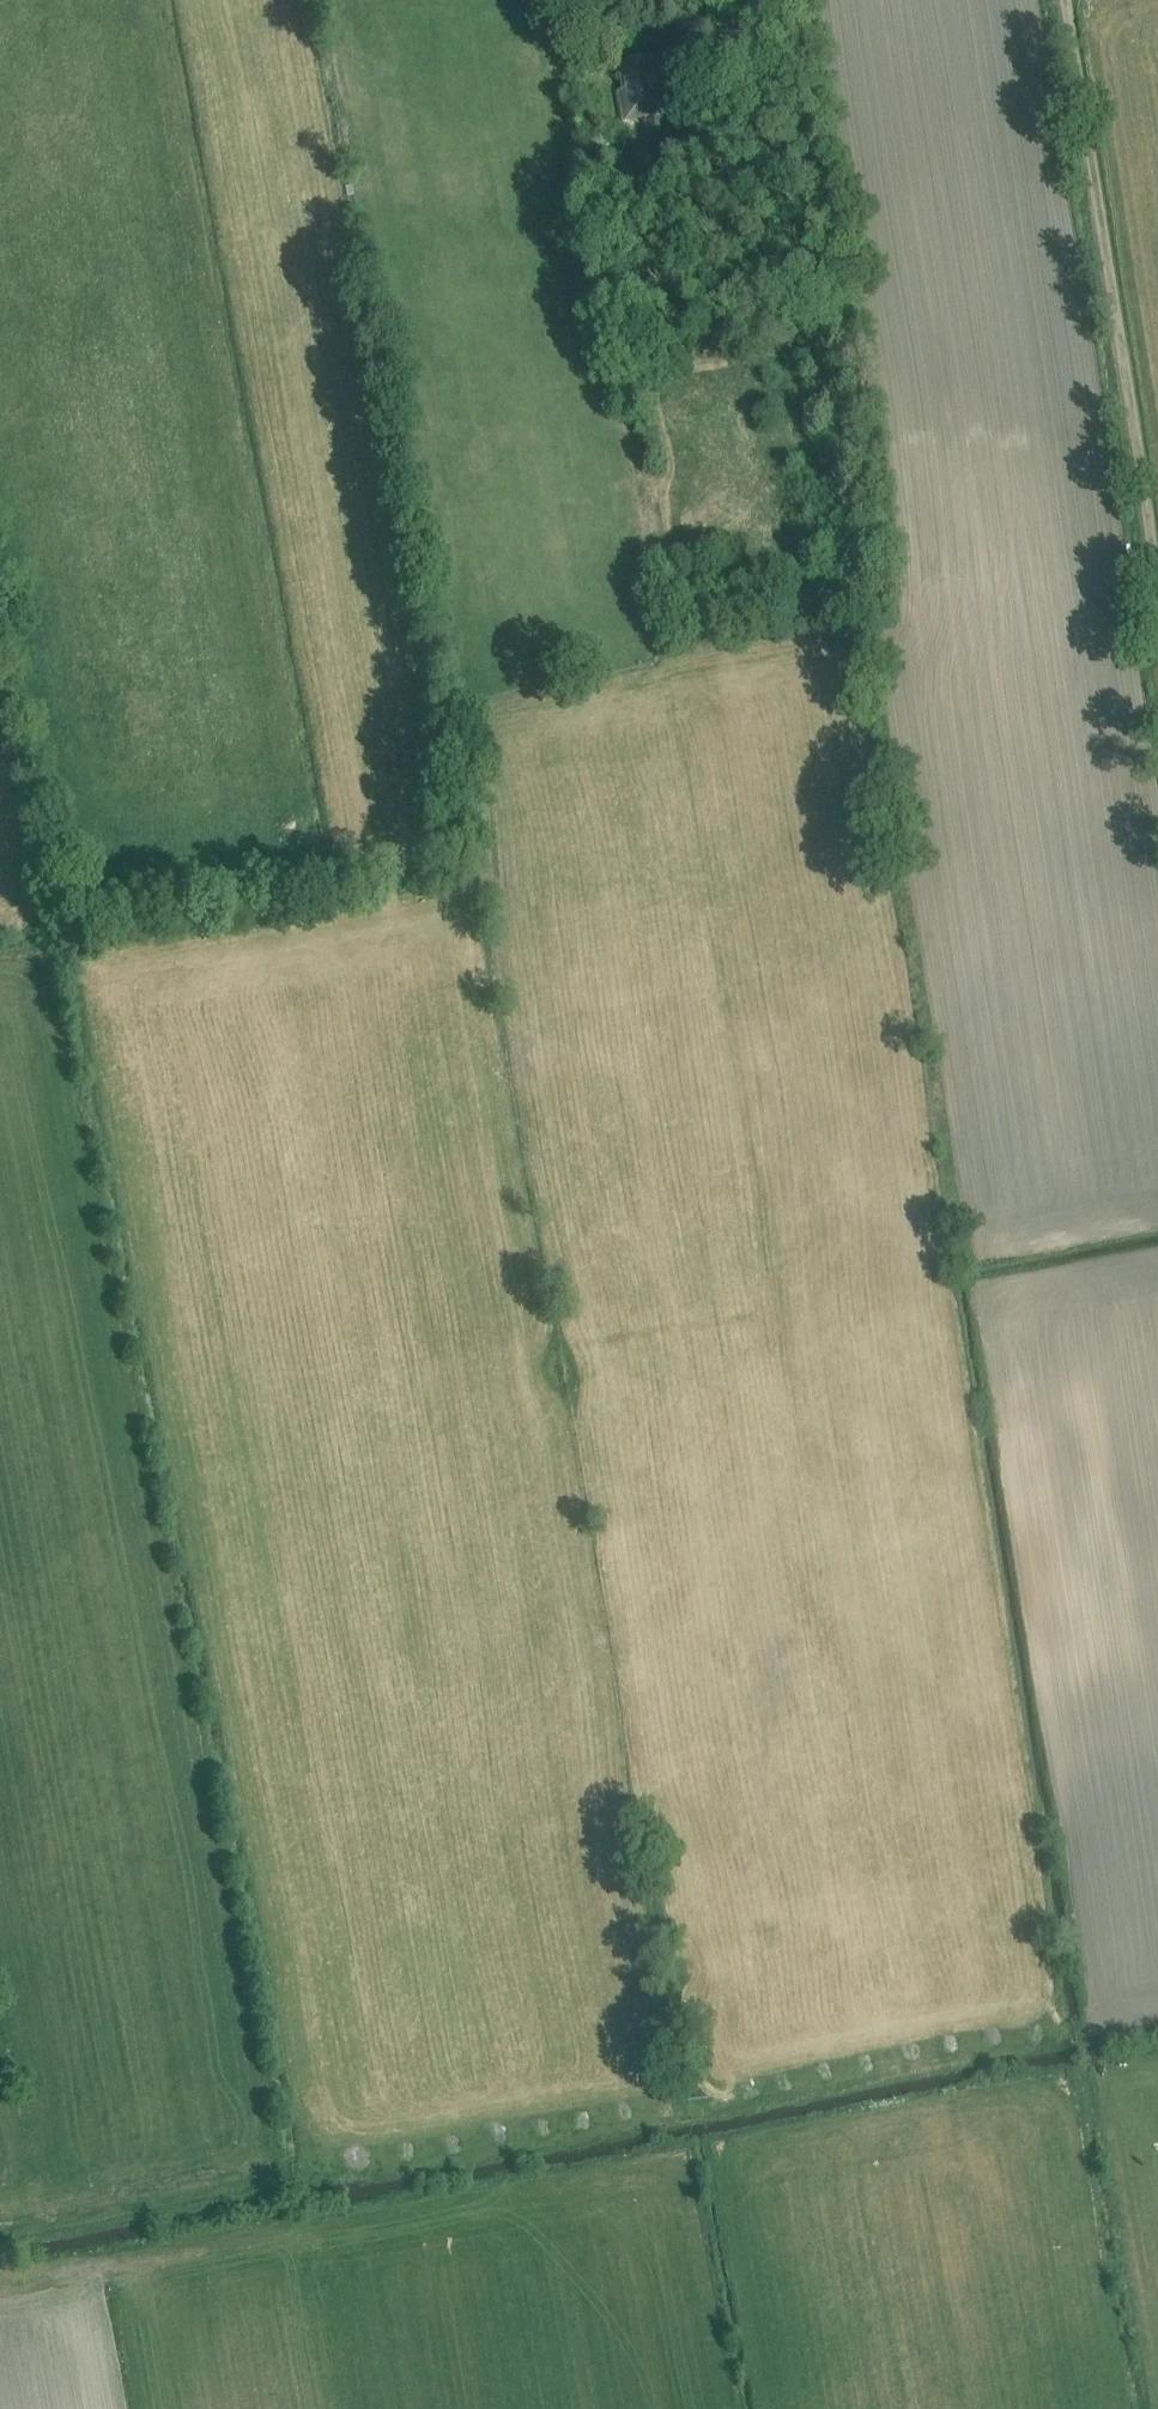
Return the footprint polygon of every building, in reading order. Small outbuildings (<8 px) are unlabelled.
[(622,122),(669,114),(664,84),(661,85),(659,74),(665,73),(663,61),(656,62),(655,57),(620,62),(624,91),(617,92),(622,122)] [(670,146),(664,119),(647,123),(653,150),(670,146)]
